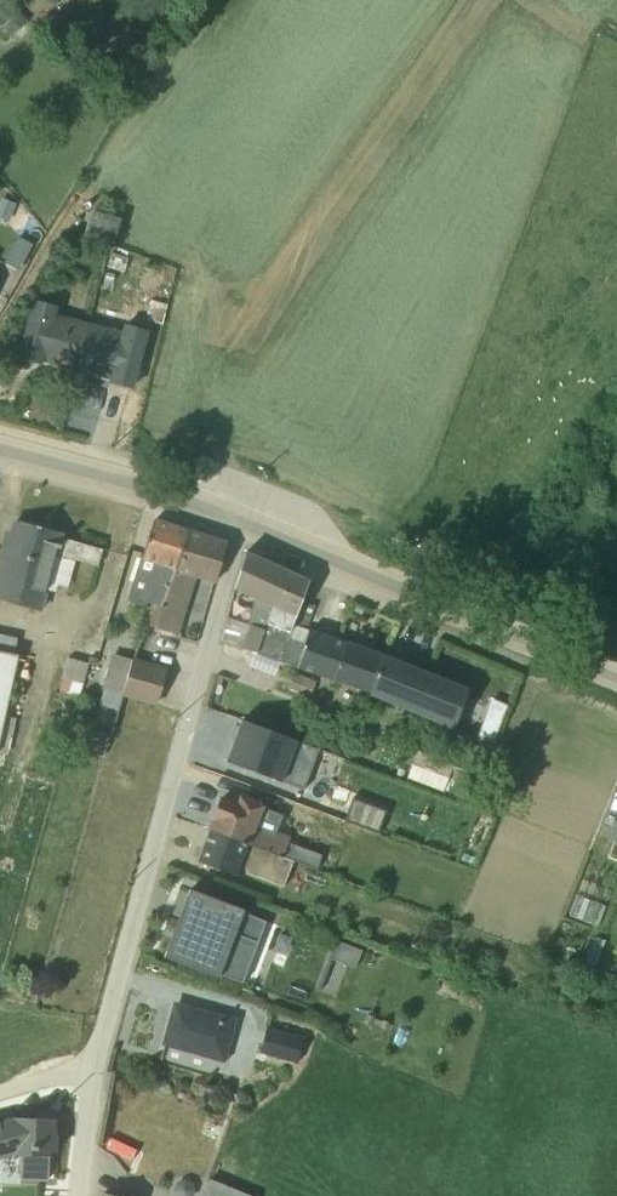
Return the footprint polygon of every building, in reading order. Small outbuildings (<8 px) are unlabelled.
[(13,33),(28,18),(9,0),(0,0),(0,21),(13,33)] [(0,199),(0,218),(8,221),(15,204),(0,198),(0,199)] [(117,231),(122,209),(91,203),(87,225),(117,231)] [(32,246),(17,238),(3,263),(19,271),(32,246)] [(31,299),(15,357),(39,363),(39,361),(76,372),(88,323),(54,314),(56,306),(47,304),(48,298),(34,294),(33,300),(31,299)] [(88,323),(76,372),(110,381),(110,382),(130,387),(131,383),(144,387),(160,325),(144,321),(141,330),(122,325),(120,331),(88,323)] [(61,533),(11,519),(7,531),(4,530),(0,545),(0,600),(34,610),(41,610),(62,533),(61,533)] [(153,520),(126,602),(141,607),(143,602),(160,607),(187,532),(153,520)] [(225,544),(224,543),(187,532),(160,607),(151,605),(146,624),(164,631),(175,631),(192,575),(214,582),(225,544)] [(61,538),(49,582),(66,587),(74,560),(96,566),(100,549),(61,538)] [(255,653),(283,571),(244,553),(233,587),(256,598),(248,625),(226,617),(219,640),(241,648),(255,653)] [(307,582),(283,571),(255,653),(278,663),(307,582)] [(313,605),(301,601),(278,663),(328,682),(343,642),(306,628),(313,605)] [(381,656),(343,642),(328,682),(365,697),(381,656)] [(17,656),(0,652),(0,752),(9,754),(16,718),(4,715),(17,656)] [(130,660),(111,654),(98,703),(117,707),(130,660)] [(381,656),(365,697),(451,729),(465,690),(381,656)] [(78,693),(86,664),(65,658),(60,676),(62,677),(57,693),(74,698),(75,693),(78,693)] [(121,692),(154,703),(164,670),(130,660),(121,692)] [(314,683),(290,674),(285,689),(308,697),(314,683)] [(240,720),(225,761),(302,790),(318,749),(240,720)] [(90,729),(84,752),(102,757),(108,734),(90,729)] [(451,765),(414,751),(405,778),(442,792),(451,765)] [(5,773),(9,754),(0,752),(0,772),(5,773)] [(446,782),(443,789),(453,792),(452,795),(468,800),(477,773),(461,768),(455,785),(446,782)] [(291,860),(314,868),(320,854),(286,841),(287,837),(256,826),(262,807),(239,798),(236,805),(219,799),(208,829),(291,860)] [(287,871),(291,860),(208,829),(196,861),(239,878),(242,873),(281,887),(287,871)] [(228,953),(248,961),(264,923),(263,922),(238,912),(233,922),(214,915),(219,902),(191,890),(188,890),(173,927),(183,931),(172,960),(173,961),(217,979),(228,953)] [(333,958),(356,965),(362,945),(339,938),(333,958)] [(164,1042),(224,1059),(234,1022),(174,1005),(164,1042)] [(302,1038),(264,1028),(258,1052),(295,1063),(302,1038)] [(0,1121),(0,1157),(11,1154),(21,1155),(20,1177),(47,1178),(48,1150),(52,1149),(53,1118),(51,1118),(51,1111),(35,1111),(34,1118),(13,1117),(0,1121)] [(207,1177),(200,1195),(253,1195),(207,1177)]
